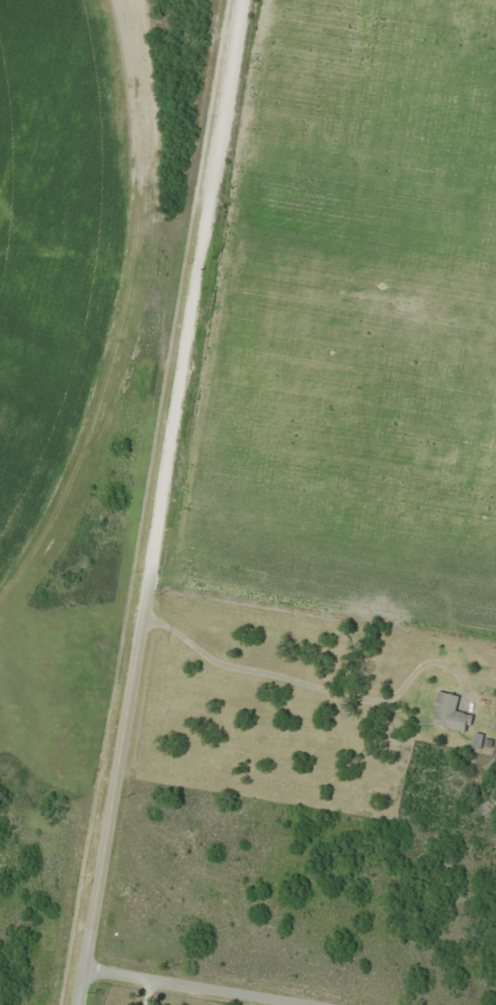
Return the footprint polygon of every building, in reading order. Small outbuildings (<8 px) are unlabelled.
[(455,712),(459,696),(442,692),(434,725),(465,732),(469,715),(455,712)]
